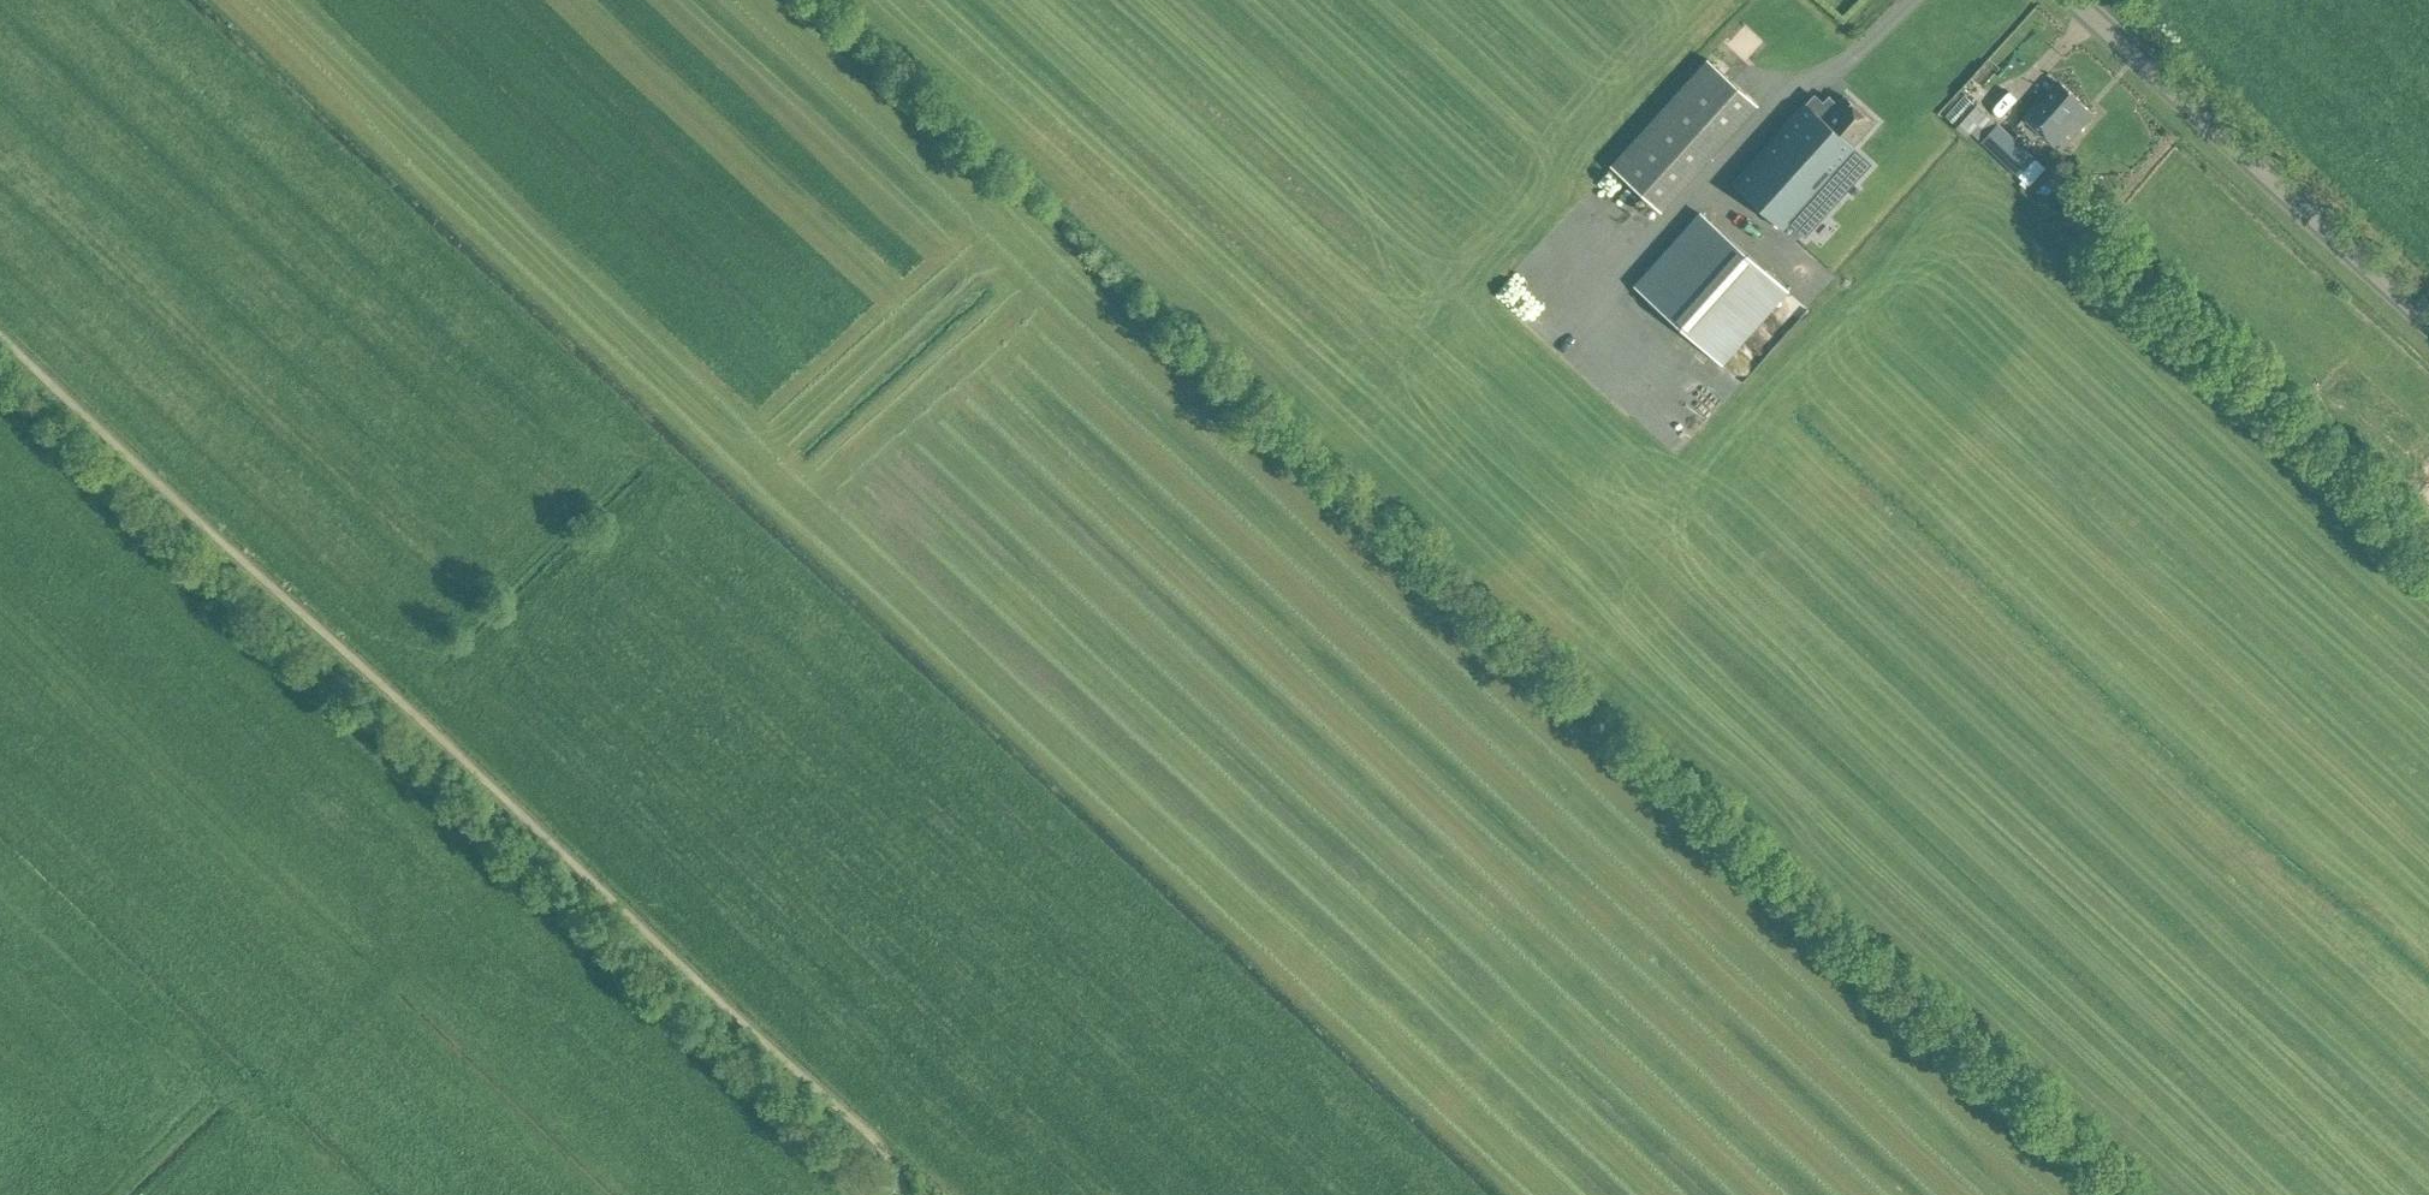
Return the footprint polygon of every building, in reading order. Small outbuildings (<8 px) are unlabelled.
[(1658,214),(1755,107),(1705,61),(1608,168),(1658,214)] [(2040,100),(2025,117),(2062,151),(2096,113),(2061,82),(2043,103),(2040,100)] [(1787,236),(1902,340),(1953,283),(1831,174),(1855,148),(1851,145),(1872,122),(1842,95),(1822,118),(1804,101),(1731,183),(1788,235),(1787,236)] [(1957,125),(1968,135),(1971,131),(1982,140),(1981,141),(2018,175),(2036,156),(1998,121),(1997,122),(1977,104),(1957,125)] [(1788,290),(1699,210),(1632,285),(1722,365),(1788,290)]
